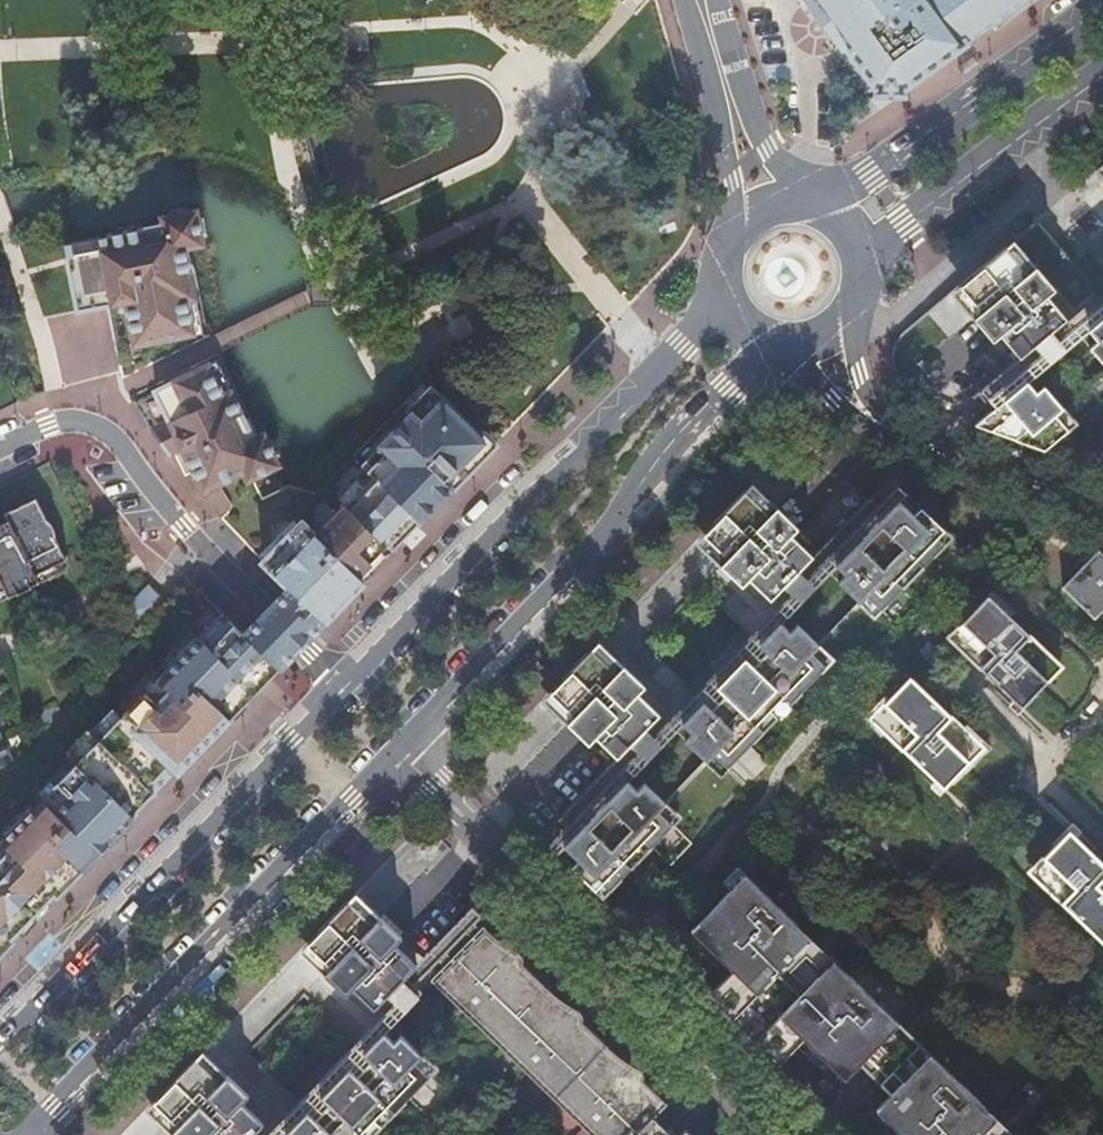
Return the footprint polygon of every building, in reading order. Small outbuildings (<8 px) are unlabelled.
[(933,0),(810,0),(843,46),(846,44),(878,88),(878,93),(903,94),(903,88),(964,43),(933,0)] [(964,43),(1024,0),(933,0),(964,43)] [(168,210),(169,216),(187,213),(186,206),(168,210)] [(200,331),(184,247),(191,246),(201,243),(200,237),(196,218),(195,211),(187,213),(169,216),(162,218),(164,225),(145,228),(118,234),(64,245),(68,261),(72,280),(81,304),(83,309),(108,304),(126,301),(135,344),(200,331)] [(203,217),(196,218),(200,237),(207,236),(203,217)] [(1053,329),(1055,331),(1068,320),(1100,293),(1038,221),(1017,239),(1057,286),(1045,295),(1065,317),(1053,329)] [(117,227),(118,234),(145,228),(144,222),(117,227)] [(1021,359),(1055,331),(1053,329),(1065,317),(1045,295),(1057,286),(1017,239),(1007,247),(960,288),(982,314),(975,320),(994,343),(1002,337),(1021,359)] [(1087,314),(1086,315),(1087,317),(1102,336),(1102,301),(1087,314)] [(1099,356),(1102,352),(1102,336),(1087,317),(1086,315),(1081,319),(1098,339),(1090,346),(1099,356)] [(253,439),(215,361),(155,391),(170,421),(152,430),(169,454),(173,452),(183,447),(194,471),(204,490),(218,483),(247,469),(252,477),(278,464),(274,458),(266,441),(263,434),(259,436),(253,439)] [(1029,382),(977,426),(1025,443),(1034,436),(1046,451),(1070,431),(1063,423),(1071,416),(1045,386),(1038,392),(1029,382)] [(265,559),(263,561),(291,587),(324,620),(335,610),(364,580),(357,574),(415,515),(421,521),(491,448),(451,410),(437,397),(432,391),(378,447),(390,458),(374,475),(366,468),(337,497),(345,505),(317,534),(302,520),(279,544),(265,559)] [(442,391),(437,397),(451,410),(457,405),(442,391)] [(1078,424),(1071,416),(1063,423),(1070,431),(1078,424)] [(1025,443),(1046,451),(1034,436),(1025,443)] [(183,447),(173,452),(185,476),(194,471),(183,447)] [(390,458),(378,447),(362,464),(366,468),(374,475),(390,458)] [(218,483),(204,490),(199,492),(221,517),(229,510),(230,510),(230,509),(231,509),(231,508),(231,507),(231,506),(231,505),(232,504),(231,504),(231,503),(231,502),(230,502),(218,483)] [(720,525),(708,537),(732,560),(725,567),(746,588),(753,581),(775,602),(818,557),(796,537),(803,530),(781,509),(757,485),(750,492),(719,524),(720,525)] [(0,526),(0,592),(5,590),(9,597),(39,583),(35,575),(66,560),(36,499),(3,515),(7,522),(0,526)] [(871,597),(885,611),(907,588),(900,581),(920,561),(927,568),(949,545),(942,538),(949,531),(925,508),(918,515),(903,500),(832,573),(864,604),(871,597)] [(956,538),(949,531),(942,538),(949,545),(956,538)] [(732,560),(708,537),(701,544),(725,567),(732,560)] [(260,554),(265,559),(279,544),(274,539),(260,554)] [(1099,551),(1063,589),(1094,620),(1102,611),(1102,577),(1102,576),(1102,555),(1099,551)] [(35,575),(39,583),(62,571),(63,570),(64,568),(65,566),(66,564),(66,562),(66,560),(35,575)] [(907,588),(927,568),(920,561),(900,581),(907,588)] [(166,603),(148,586),(127,608),(145,625),(166,603)] [(47,903),(55,895),(57,897),(83,870),(135,817),(132,814),(154,791),(156,794),(178,772),(230,719),(279,668),(293,653),(302,644),(309,636),(318,627),(324,620),(291,587),(283,595),(276,603),(267,611),(260,619),(245,635),(222,613),(199,637),(167,670),(156,681),(144,694),(120,719),(100,740),(78,762),(66,774),(56,785),(44,797),(34,807),(0,843),(0,855),(47,903)] [(0,592),(0,602),(9,597),(5,590),(0,592)] [(878,618),(885,611),(871,597),(864,604),(878,618)] [(1040,694),(1051,683),(1044,676),(1059,660),(992,597),(967,623),(973,630),(958,645),(1018,702),(1033,687),(1040,694)] [(732,770),(830,668),(816,654),(823,646),(791,616),(784,624),(776,616),(678,718),(685,724),(678,732),(710,763),(717,756),(732,770)] [(952,639),(958,645),(973,630),(967,623),(952,639)] [(167,670),(199,637),(193,631),(161,665),(167,670)] [(566,684),(554,696),(578,719),(571,726),(593,747),(599,740),(621,760),(664,716),(642,695),(649,688),(627,667),(603,644),(596,651),(565,683),(566,684)] [(816,654),(830,668),(837,660),(823,646),(816,654)] [(1044,676),(1051,683),(1066,667),(1059,660),(1044,676)] [(144,694),(156,681),(150,676),(138,688),(144,694)] [(913,678),(888,705),(895,711),(880,727),(939,784),(954,769),(961,776),(973,764),(965,757),(980,742),(913,678)] [(1042,696),(1040,694),(1033,687),(1018,702),(1013,708),(1022,717),(1042,696)] [(578,719),(554,696),(547,703),(571,726),(578,719)] [(895,711),(888,705),(873,720),(880,727),(895,711)] [(100,740),(120,719),(111,710),(90,731),(100,740)] [(67,751),(78,762),(100,740),(90,731),(88,729),(67,751)] [(11,761),(0,738),(0,766),(11,761)] [(987,749),(980,742),(965,757),(973,764),(987,749)] [(725,777),(732,770),(717,756),(710,763),(725,777)] [(56,785),(66,774),(60,769),(50,779),(56,785)] [(963,777),(961,776),(954,769),(939,784),(934,789),(943,798),(963,777)] [(605,885),(613,892),(634,870),(627,863),(647,842),(654,849),(676,827),(662,813),(669,806),(647,785),(640,792),(630,782),(566,848),(581,862),(574,870),(598,893),(605,885)] [(34,807),(44,797),(38,792),(28,802),(34,807)] [(683,819),(669,806),(662,813),(676,827),(683,819)] [(1057,846),(1058,848),(1066,855),(1080,840),(1086,834),(1077,826),(1063,840),(1057,846)] [(1080,840),(1066,855),(1058,848),(1047,860),(1055,867),(1040,882),(1102,942),(1102,861),(1080,840)] [(634,870),(654,849),(647,842),(627,863),(634,870)] [(14,941),(12,940),(32,918),(38,913),(47,903),(0,855),(0,956),(14,941)] [(1033,875),(1040,882),(1055,867),(1047,860),(1033,875)] [(724,1010),(735,1021),(757,1043),(768,1053),(766,1055),(779,1068),(805,1041),(847,1081),(861,1066),(901,1025),(846,972),(832,987),(829,983),(837,975),(829,968),(821,976),(799,955),(802,951),(803,950),(804,948),(804,947),(804,946),(804,945),(804,943),(803,942),(796,936),(803,929),(748,876),(740,885),(735,880),(730,885),(735,890),(694,932),(735,972),(708,1000),(722,1012),(724,1010)] [(605,900),(613,892),(605,885),(598,893),(605,900)] [(321,934),(310,946),(333,969),(326,976),(348,997),(355,990),(376,1011),(419,967),(398,946),(405,939),(383,918),(359,894),(352,901),(320,933),(321,934)] [(544,1088),(566,1110),(572,1104),(584,1116),(596,1128),(604,1134),(663,1134),(650,1123),(668,1104),(660,1096),(645,1081),(645,1080),(645,1078),(645,1077),(645,1075),(644,1073),(643,1072),(642,1071),(640,1069),(638,1069),(637,1068),(635,1068),(633,1068),(631,1068),(584,1023),(584,1022),(585,1020),(585,1018),(584,1017),(584,1015),(583,1013),(581,1012),(580,1011),(578,1010),(577,1010),(575,1010),(573,1010),(571,1010),(524,964),(524,963),(525,962),(525,960),(524,958),(523,956),(522,955),(521,954),(520,953),(518,952),(516,951),(515,951),(513,951),(511,952),(487,929),(435,983),(447,994),(452,988),(465,1000),(477,1012),(489,1024),(484,1030),(506,1052),(512,1046),(549,1082),(544,1088)] [(333,969),(310,946),(303,954),(326,976),(333,969)] [(463,1002),(465,1000),(452,988),(447,994),(456,1003),(457,1004),(458,1004),(459,1004),(460,1004),(461,1003),(462,1003),(463,1002)] [(475,1021),(484,1030),(489,1024),(477,1012),(475,1014),(474,1014),(473,1018),(473,1019),(474,1020),(475,1021)] [(424,1056),(403,1035),(396,1043),(378,1025),(280,1128),(287,1134),(376,1134),(432,1077),(417,1063),(424,1056)] [(901,1025),(861,1066),(874,1079),(881,1085),(896,1069),(902,1070),(910,1077),(932,1054),(912,1036),(901,1025)] [(512,1046),(506,1052),(544,1088),(549,1082),(512,1046)] [(173,1134),(256,1134),(266,1126),(244,1105),(251,1098),(229,1077),(205,1053),(198,1060),(167,1093),(168,1094),(156,1106),(180,1128),(173,1134)] [(983,1133),(987,1129),(987,1128),(988,1127),(988,1126),(988,1125),(988,1124),(988,1123),(988,1122),(987,1121),(980,1114),(987,1108),(932,1054),(910,1077),(892,1096),(877,1110),(903,1134),(985,1134),(983,1133)] [(439,1070),(424,1056),(417,1063),(432,1077),(439,1070)] [(572,1104),(566,1110),(575,1118),(576,1119),(577,1120),(578,1120),(579,1120),(580,1119),(581,1119),(582,1118),(584,1116),(572,1104)] [(172,1134),(173,1134),(180,1128),(156,1106),(149,1113),(172,1134)]
